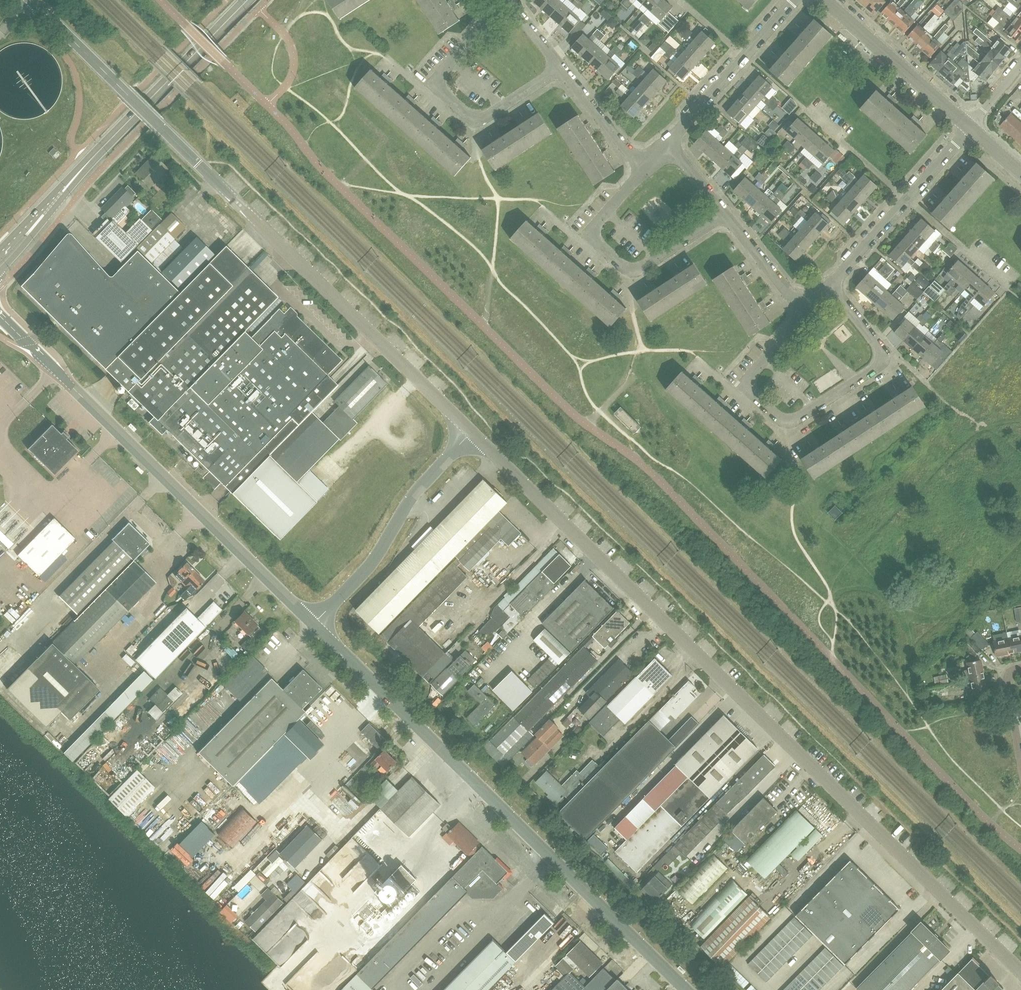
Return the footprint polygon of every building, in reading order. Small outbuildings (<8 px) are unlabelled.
[(341,18),(367,2),(366,0),(328,0),(341,19),(342,19),(341,18)] [(460,20),(447,0),(430,0),(421,6),(439,34),(460,20)] [(541,8),(551,16),(562,3),(558,0),(548,0),(541,8)] [(651,12),(662,0),(646,0),(642,4),(651,12)] [(664,0),(662,0),(651,12),(660,20),(657,23),(668,32),(678,21),(668,12),(672,7),(664,0)] [(748,9),(748,10),(757,0),(738,0),(748,9)] [(866,7),(869,9),(869,11),(872,13),(873,13),(874,14),(880,7),(886,0),(873,0),(866,7)] [(888,20),(899,8),(906,0),(900,0),(896,5),(891,1),(887,6),(881,13),(888,20)] [(896,27),(920,1),(919,0),(914,0),(904,12),(899,8),(888,20),(896,27)] [(958,16),(963,10),(962,2),(960,0),(954,0),(949,5),(958,16)] [(1014,0),(1007,0),(1017,8),(1014,13),(1020,19),(1020,6),(1014,0)] [(633,4),(629,1),(624,6),(628,9),(633,4)] [(914,21),(911,19),(911,18),(924,4),(920,1),(896,27),(904,34),(914,21)] [(584,5),(580,2),(575,7),(579,10),(584,5)] [(551,16),(560,24),(571,12),(562,3),(551,16)] [(953,20),(958,16),(949,5),(944,11),(943,12),(953,20)] [(1000,14),(1020,31),(1020,19),(1014,13),(1010,17),(998,7),(995,11),(996,11),(1000,14)] [(1020,38),(1020,31),(1000,14),(996,11),(991,16),(992,17),(988,23),(1008,39),(1010,36),(1018,43),(1020,38)] [(580,20),(571,12),(560,24),(569,33),(580,20)] [(639,19),(642,22),(647,17),(643,14),(639,19)] [(923,29),(921,27),(918,25),(907,37),(915,43),(932,23),(938,17),(935,14),(923,29)] [(642,22),(645,24),(639,30),(636,33),(636,34),(635,35),(639,38),(639,37),(640,37),(644,34),(643,33),(648,27),(646,25),(650,20),(647,17),(642,22)] [(915,43),(923,50),(933,38),(929,34),(941,20),(938,17),(932,23),(915,43)] [(800,36),(792,45),(810,61),(832,36),(832,37),(833,36),(814,19),(813,20),(814,20),(803,33),(804,34),(802,37),(800,36)] [(930,57),(937,49),(941,45),(936,41),(948,27),(945,24),(933,38),(923,50),(930,57)] [(687,28),(684,32),(691,37),(693,34),(687,28)] [(705,28),(694,40),(707,52),(715,42),(708,36),(711,33),(705,28)] [(592,34),(596,38),(601,32),(598,29),(592,34)] [(973,32),(979,37),(984,41),(1005,58),(1011,50),(999,40),(995,45),(976,29),(973,32)] [(596,38),(592,42),(581,55),(590,63),(602,50),(606,46),(600,41),(605,36),(601,32),(596,38)] [(687,41),(691,37),(684,32),(681,36),(687,41)] [(571,47),(581,55),(592,42),(583,34),(571,47)] [(1005,58),(984,41),(979,37),(976,41),(981,46),(982,44),(990,51),(987,56),(998,65),(1005,58)] [(698,61),(707,52),(694,40),(686,50),(698,61)] [(648,48),(652,52),(657,46),(653,42),(648,48)] [(938,70),(959,47),(960,46),(957,42),(953,47),(946,55),(941,51),(937,57),(930,64),(932,65),(932,66),(934,68),(936,68),(938,70)] [(992,73),(998,65),(987,56),(982,52),(979,55),(966,44),(967,47),(967,53),(980,64),(992,73)] [(599,72),(611,59),(614,54),(620,49),(616,45),(607,55),(602,50),(590,63),(599,72)] [(788,85),(810,61),(792,45),(784,54),(783,55),(770,69),(788,85)] [(945,76),(946,78),(957,64),(953,61),(962,50),(963,48),(960,46),(959,47),(938,70),(941,73),(941,74),(944,77),(945,76)] [(671,47),(668,50),(674,56),(678,52),(671,47)] [(614,54),(611,59),(599,72),(608,80),(620,67),(614,62),(623,52),(620,49),(614,54)] [(671,60),(674,56),(668,50),(665,54),(671,60)] [(686,50),(677,59),(690,71),(698,61),(686,50)] [(970,82),(969,70),(965,70),(964,72),(960,68),(965,62),(965,58),(964,57),(957,64),(946,78),(948,79),(948,81),(951,83),(952,83),(954,84),(959,77),(965,82),(970,82)] [(682,80),(690,71),(677,59),(669,69),(682,80)] [(968,64),(969,70),(970,82),(974,81),(979,76),(985,81),(992,73),(980,64),(975,70),(968,64)] [(638,67),(635,70),(640,75),(644,72),(638,67)] [(656,67),(653,70),(659,75),(662,72),(656,67)] [(357,88),(381,110),(397,92),(394,90),(372,71),(373,70),(372,70),(355,88),(356,89),(357,88)] [(637,79),(640,75),(635,70),(632,74),(637,79)] [(653,70),(645,79),(658,90),(666,81),(659,75),(653,70)] [(760,75),(752,85),(765,96),(773,87),(771,85),(765,80),(760,75)] [(765,80),(771,85),(774,82),(768,77),(765,80)] [(627,90),(622,85),(615,79),(612,83),(624,94),(627,90)] [(650,100),(658,90),(645,79),(637,88),(650,100)] [(621,97),(624,94),(612,83),(605,91),(608,94),(613,89),(621,97)] [(752,85),(744,94),(757,105),(765,96),(752,85)] [(642,109),(650,100),(637,88),(629,97),(642,109)] [(861,109),(866,113),(886,132),(902,114),(892,105),(891,106),(888,104),(889,102),(877,91),(877,90),(860,109),(861,110),(861,109)] [(421,113),(407,101),(397,92),(381,110),(405,131),(421,113)] [(749,115),(757,105),(744,94),(736,103),(749,115)] [(620,107),(633,118),(642,109),(629,97),(620,107)] [(782,107),(789,114),(797,105),(794,100),(791,97),(782,107)] [(771,109),(775,105),(769,99),(765,104),(771,109)] [(741,124),(749,115),(736,103),(727,113),(741,124)] [(421,113),(405,131),(431,154),(446,136),(421,113)] [(539,114),(519,126),(511,132),(524,152),(552,134),(540,116),(539,114)] [(911,121),(902,114),(886,132),(910,152),(910,153),(927,135),(926,134),(926,135),(914,124),(912,125),(909,122),(911,121)] [(1015,138),(1020,131),(1020,123),(1015,118),(1010,114),(1000,125),(1015,138)] [(558,129),(577,158),(597,144),(581,119),(579,116),(558,129)] [(798,118),(793,124),(789,120),(782,127),(786,131),(796,139),(808,126),(798,118)] [(716,130),(720,133),(725,128),(721,125),(716,130)] [(796,139),(805,147),(817,134),(808,126),(796,139)] [(765,133),(772,139),(777,133),(770,127),(765,133)] [(728,131),(725,128),(720,133),(724,136),(728,131)] [(695,144),(704,152),(715,139),(706,131),(695,144)] [(511,132),(501,138),(483,150),(487,157),(496,170),(524,152),(511,132)] [(757,142),(763,147),(770,139),(764,134),(757,142)] [(805,147),(814,156),(826,142),(817,134),(805,147)] [(745,146),(751,139),(747,135),(741,142),(743,144),(745,146)] [(470,157),(446,136),(431,154),(454,175),(455,176),(471,157),(470,157)] [(704,152),(713,160),(725,147),(715,139),(704,152)] [(745,146),(747,148),(752,152),(758,145),(755,142),(751,139),(745,146)] [(743,144),(741,142),(739,141),(734,146),(738,149),(743,144)] [(836,151),(826,142),(814,156),(824,164),(836,151)] [(615,171),(604,154),(597,144),(577,158),(594,185),(615,171)] [(738,149),(733,155),(734,155),(723,168),(732,177),(743,164),(737,158),(742,153),(747,148),(745,146),(743,144),(738,149)] [(795,148),(792,144),(787,149),(791,153),(795,148)] [(53,147),(48,152),(52,156),(57,151),(53,147)] [(713,160),(723,168),(734,155),(733,155),(725,147),(713,160)] [(136,174),(149,187),(167,168),(154,155),(136,174)] [(802,163),(805,166),(810,160),(807,157),(802,163)] [(814,163),(810,160),(805,166),(809,169),(814,163)] [(994,179),(990,176),(976,163),(975,163),(976,164),(965,176),(966,177),(964,180),(962,179),(954,188),(972,204),(994,179),(994,180),(994,179)] [(843,178),(848,183),(852,180),(846,175),(847,173),(841,168),(836,173),(843,178)] [(847,173),(846,175),(852,180),(855,176),(849,171),(847,173)] [(756,177),(759,180),(764,175),(763,174),(761,172),(756,177)] [(172,188),(180,180),(172,173),(165,180),(172,188)] [(864,174),(856,183),(869,195),(878,186),(864,174)] [(767,178),(764,175),(759,180),(762,183),(767,178)] [(734,191),(743,199),(755,185),(745,177),(734,191)] [(869,195),(856,183),(853,187),(848,183),(844,189),(848,193),(861,204),(869,195)] [(743,199),(753,207),(764,194),(755,185),(743,199)] [(95,237),(96,238),(120,262),(152,229),(142,218),(128,233),(116,222),(127,211),(124,208),(133,199),(122,188),(101,209),(112,219),(95,237)] [(774,194),(778,197),(783,192),(779,188),(774,194)] [(968,208),(972,204),(954,188),(946,197),(932,212),(950,228),(968,208)] [(830,193),(836,198),(839,195),(833,190),(830,193)] [(778,197),(774,202),(762,215),(772,223),(783,210),(777,205),(786,195),(783,192),(778,197)] [(833,201),(836,198),(830,193),(827,196),(833,201)] [(853,213),(861,204),(848,193),(840,202),(853,213)] [(774,202),(764,194),(753,207),(762,215),(774,202)] [(853,213),(840,202),(832,211),(845,223),(853,213)] [(801,221),(804,218),(798,212),(799,211),(793,206),(790,211),(795,216),(801,221)] [(798,212),(804,218),(807,214),(801,209),(799,211),(798,212)] [(152,262),(173,240),(186,227),(171,212),(137,247),(152,262)] [(817,212),(808,221),(821,233),(830,223),(817,212)] [(913,228),(926,239),(935,230),(922,218),(913,228)] [(552,243),(544,236),(528,222),(528,221),(528,220),(511,239),(511,240),(512,239),(536,260),(552,243)] [(813,242),(821,233),(808,221),(800,231),(813,242)] [(785,228),(782,231),(788,236),(791,233),(785,228)] [(918,248),(926,239),(913,228),(905,237),(918,248)] [(785,240),(788,236),(782,231),(779,235),(785,240)] [(792,240),(805,251),(813,242),(800,231),(792,240)] [(196,236),(162,271),(180,289),(214,254),(196,236)] [(910,257),(918,248),(905,237),(897,246),(910,257)] [(290,306),(284,313),(279,309),(272,317),(250,339),(243,332),(276,298),(277,297),(256,276),(225,245),(179,292),(137,250),(131,256),(117,271),(110,279),(73,243),(68,238),(33,274),(33,273),(20,286),(105,369),(153,416),(148,422),(161,434),(165,431),(166,429),(211,472),(205,479),(215,490),(222,483),(232,493),(256,469),(271,454),(313,411),(339,385),(328,374),(340,361),(342,360),(336,354),(297,316),(297,313),(290,306)] [(934,239),(930,243),(936,248),(939,245),(934,239)] [(797,261),(805,251),(792,240),(784,249),(797,261)] [(958,248),(950,241),(946,246),(947,248),(944,252),(950,257),(958,248)] [(536,260),(560,282),(576,264),(552,243),(536,260)] [(933,252),(936,248),(930,243),(927,247),(933,252)] [(914,261),(910,257),(897,246),(889,255),(894,260),(902,267),(907,261),(917,270),(920,266),(914,261)] [(938,246),(933,252),(937,255),(942,250),(938,246)] [(917,258),(914,261),(920,266),(923,263),(917,258)] [(894,260),(893,262),(900,268),(902,267),(894,260)] [(946,273),(956,281),(967,268),(958,260),(954,264),(951,261),(943,270),(946,273)] [(601,287),(576,264),(560,282),(585,304),(601,287)] [(694,264),(666,282),(679,303),(707,285),(694,264)] [(752,294),(734,267),(713,280),(731,307),(752,294)] [(976,276),(967,268),(956,281),(964,289),(976,276)] [(877,282),(868,273),(856,287),(865,295),(877,282)] [(912,273),(908,278),(912,282),(916,277),(912,273)] [(915,281),(925,289),(930,282),(921,274),(915,281)] [(974,298),(985,284),(976,276),(964,289),(970,294),(966,298),(961,304),(956,316),(960,319),(968,310),(966,308),(971,303),(970,302),(974,298)] [(651,321),(658,317),(679,303),(666,282),(638,300),(642,306),(651,321)] [(886,290),(877,282),(865,295),(874,303),(886,290)] [(906,290),(908,291),(910,293),(917,286),(913,282),(906,290)] [(947,292),(952,286),(949,283),(944,289),(947,292)] [(995,293),(985,284),(974,298),(970,302),(971,303),(966,308),(968,310),(969,311),(974,306),(974,305),(978,301),(983,306),(995,293)] [(896,290),(899,293),(904,288),(901,285),(896,290)] [(956,289),(952,286),(947,292),(951,295),(956,289)] [(610,327),(627,308),(626,308),(601,287),(585,304),(610,326),(609,326),(610,327)] [(929,287),(924,293),(935,302),(940,296),(938,295),(929,287)] [(904,288),(899,293),(903,296),(908,291),(906,290),(904,288)] [(874,303),(884,311),(895,298),(886,290),(874,303)] [(770,322),(752,294),(731,307),(749,336),(770,322)] [(905,306),(895,298),(884,311),(893,319),(905,306)] [(926,312),(922,316),(920,314),(916,319),(919,323),(927,314),(926,312)] [(931,317),(927,314),(919,323),(923,326),(931,317)] [(894,332),(904,341),(915,327),(906,319),(894,332)] [(924,335),(915,327),(904,341),(913,349),(924,335)] [(946,337),(942,333),(937,339),(941,342),(946,337)] [(933,343),(924,335),(913,349),(922,357),(933,343)] [(933,343),(922,357),(931,365),(943,352),(933,343)] [(271,454),(256,469),(232,493),(279,539),(316,501),(296,482),(308,469),(338,439),(340,440),(357,423),(352,418),(386,384),(387,384),(369,366),(335,400),(341,406),(325,422),(319,417),(313,411),(271,454)] [(667,390),(691,411),(707,393),(683,372),(683,371),(666,390),(667,390)] [(911,386),(894,398),(884,404),(898,424),(924,406),(925,407),(925,406),(920,398),(912,385),(911,386)] [(716,433),(732,415),(707,393),(691,411),(716,433)] [(898,424),(884,404),(857,422),(870,442),(898,424)] [(641,427),(621,407),(614,413),(635,434),(641,427)] [(716,433),(741,455),(757,437),(732,415),(716,433)] [(870,442),(857,422),(829,440),(842,460),(870,442)] [(27,449),(54,475),(65,464),(77,451),(78,450),(66,439),(68,437),(62,431),(61,433),(51,424),(44,432),(27,449)] [(781,458),(781,459),(757,437),(741,455),(765,477),(765,478),(782,459),(781,458)] [(816,478),(815,478),(819,475),(842,460),(829,440),(802,458),(802,457),(801,458),(815,479),(816,478)] [(487,482),(395,576),(415,596),(507,502),(487,482)] [(828,512),(830,514),(831,515),(835,519),(842,512),(835,505),(828,512)] [(39,576),(61,553),(75,539),(54,517),(17,555),(39,576)] [(528,521),(480,570),(497,588),(546,539),(528,521)] [(46,726),(61,711),(70,719),(99,689),(74,665),(156,582),(134,560),(151,543),(129,522),(71,581),(57,596),(77,615),(44,650),(7,688),(46,726)] [(494,608),(491,615),(493,617),(502,626),(505,629),(499,634),(503,638),(556,584),(555,583),(572,565),(560,553),(554,547),(511,591),(505,597),(499,603),(499,604),(494,608)] [(186,600),(205,580),(194,570),(194,569),(191,566),(186,562),(178,570),(179,571),(175,574),(189,588),(181,595),(186,600)] [(468,576),(458,566),(454,562),(453,562),(381,635),(423,676),(445,653),(419,627),(468,576)] [(379,633),(415,596),(395,576),(359,613),(379,633)] [(615,608),(586,579),(543,623),(572,651),(615,608)] [(167,592),(171,597),(177,590),(173,586),(167,592)] [(134,658),(150,675),(155,679),(223,610),(213,600),(196,617),(185,606),(134,658)] [(251,637),(260,628),(257,625),(258,624),(245,611),(235,621),(251,637)] [(618,639),(616,637),(630,622),(625,617),(624,618),(617,612),(593,636),(605,648),(609,645),(610,646),(618,639)] [(534,640),(559,664),(570,652),(545,628),(534,640)] [(977,631),(970,637),(981,649),(988,643),(977,631)] [(981,649),(970,637),(965,642),(976,654),(981,649)] [(1009,640),(1011,653),(1020,651),(1020,637),(1009,640)] [(241,646),(249,654),(255,648),(247,640),(241,646)] [(996,655),(1011,653),(1009,640),(994,642),(996,655)] [(482,647),(489,655),(496,649),(488,641),(482,647)] [(530,731),(598,660),(584,646),(501,731),(491,741),(489,739),(482,746),(504,767),(534,735),(530,731)] [(466,650),(461,655),(433,684),(443,694),(476,660),(466,650)] [(445,653),(423,676),(430,683),(453,660),(445,653)] [(251,655),(244,662),(221,685),(238,701),(262,677),(268,671),(251,655)] [(537,688),(557,667),(548,658),(528,679),(537,688)] [(605,735),(621,719),(624,722),(653,692),(655,694),(673,675),(656,658),(637,676),(608,706),(607,705),(591,721),(605,735)] [(586,692),(591,697),(600,707),(633,673),(619,659),(614,664),(614,663),(611,665),(612,666),(586,692)] [(967,664),(970,678),(984,676),(981,661),(967,664)] [(271,678),(266,683),(198,751),(232,785),(277,740),(283,733),(298,719),(302,715),(305,711),(302,708),(321,688),(302,669),(282,689),(271,678)] [(532,692),(512,671),(493,690),(513,710),(532,692)] [(946,675),(938,676),(939,684),(947,683),(946,675)] [(984,676),(970,678),(973,694),(987,691),(984,676)] [(668,717),(671,714),(676,718),(698,696),(692,690),(696,687),(689,680),(675,695),(674,694),(672,695),(674,696),(661,709),(660,708),(653,715),(662,723),(668,716),(668,717)] [(475,726),(496,704),(475,684),(468,690),(482,703),(467,718),(475,726)] [(160,688),(149,699),(163,713),(174,701),(160,688)] [(600,707),(591,697),(580,709),(589,718),(600,707)] [(759,749),(750,741),(724,715),(676,764),(677,765),(688,776),(627,840),(616,851),(637,872),(711,797),(759,749)] [(649,719),(602,767),(597,771),(597,772),(558,812),(585,839),(624,799),(625,799),(650,774),(678,746),(700,724),(692,716),(669,739),(649,719)] [(283,733),(277,740),(299,761),(300,763),(307,756),(309,759),(324,745),(298,719),(283,733)] [(523,752),(528,758),(526,760),(526,762),(530,766),(532,766),(534,764),(535,764),(550,748),(562,736),(556,729),(558,727),(550,719),(535,734),(538,737),(523,752)] [(569,728),(573,724),(568,719),(564,723),(569,728)] [(577,726),(572,730),(577,735),(581,730),(577,726)] [(369,738),(368,739),(361,733),(343,751),(338,757),(344,763),(350,758),(360,768),(379,750),(372,743),(373,742),(369,738)] [(392,768),(391,767),(396,762),(384,751),(375,760),(375,759),(370,765),(375,770),(380,764),(387,771),(388,770),(389,771),(392,768)] [(764,754),(736,782),(748,794),(775,765),(764,754)] [(569,800),(597,771),(602,767),(596,761),(583,775),(577,769),(564,782),(563,781),(560,784),(547,771),(536,782),(551,796),(549,798),(556,805),(565,795),(569,800)] [(367,765),(362,770),(368,776),(373,771),(367,765)] [(677,765),(615,828),(627,840),(688,776),(677,765)] [(106,799),(124,817),(154,787),(136,769),(132,774),(106,799)] [(409,836),(440,805),(412,777),(381,808),(399,827),(409,836)] [(736,782),(717,802),(728,814),(748,794),(736,782)] [(745,843),(778,811),(764,797),(732,829),(732,830),(745,843)] [(718,824),(728,814),(717,802),(706,813),(718,824)] [(233,847),(258,823),(242,807),(218,831),(233,847)] [(797,810),(748,860),(766,878),(815,828),(797,810)] [(706,813),(675,845),(682,852),(686,857),(718,824),(706,813)] [(458,823),(456,825),(451,830),(451,829),(449,831),(450,831),(447,834),(447,833),(442,837),(449,844),(453,840),(467,854),(471,857),(478,849),(475,846),(478,843),(467,831),(458,823)] [(450,826),(447,823),(442,828),(445,831),(450,826)] [(309,825),(281,853),(295,867),(323,839),(309,825)] [(317,825),(313,829),(323,839),(327,835),(317,825)] [(816,829),(791,854),(798,861),(823,836),(816,829)] [(594,834),(587,841),(602,855),(609,848),(594,834)] [(669,865),(682,852),(675,845),(650,871),(654,875),(666,862),(669,865)] [(372,989),(467,892),(472,897),(493,897),(499,891),(495,887),(509,873),(482,846),(461,867),(393,936),(340,989),(373,989),(372,989)] [(275,869),(279,865),(284,861),(278,856),(280,854),(277,850),(268,859),(272,862),(262,872),(267,877),(275,869)] [(714,854),(679,890),(693,904),(728,868),(714,854)] [(867,876),(850,860),(827,884),(843,900),(867,876)] [(285,871),(289,867),(283,861),(279,865),(284,870),(285,871)] [(376,890),(390,903),(381,913),(384,916),(388,912),(394,918),(419,892),(411,885),(417,879),(402,864),(384,882),(381,879),(380,881),(382,883),(376,890)] [(788,872),(780,864),(776,868),(785,877),(788,872)] [(279,873),(275,869),(270,874),(274,878),(279,873)] [(256,875),(266,884),(270,881),(260,871),(256,875)] [(644,887),(657,899),(657,900),(673,884),(659,871),(644,887)] [(852,924),(860,916),(883,892),(867,876),(843,900),(835,908),(844,916),(852,924)] [(734,880),(692,924),(707,937),(748,894),(734,880)] [(835,908),(843,900),(827,884),(819,892),(835,908)] [(261,895),(268,902),(247,923),(256,931),(283,904),(275,895),(268,888),(261,895)] [(292,889),(284,898),(288,903),(297,894),(292,889)] [(832,928),(844,916),(835,908),(819,892),(807,903),(832,928)] [(860,916),(876,933),(900,909),(883,892),(860,916)] [(771,916),(750,896),(701,946),(722,966),(771,916)] [(796,915),(820,940),(832,928),(807,903),(796,915)] [(549,928),(555,922),(545,913),(539,918),(549,928)] [(868,940),(852,924),(844,916),(832,928),(857,952),(868,940)] [(868,940),(876,933),(860,916),(852,924),(868,940)] [(794,917),(790,921),(799,930),(804,926),(794,917)] [(544,933),(549,928),(539,918),(534,924),(544,933)] [(786,925),(795,934),(799,930),(790,921),(786,925)] [(941,959),(949,950),(937,938),(936,939),(933,936),(934,935),(922,923),(913,931),(856,988),(858,989),(910,989),(941,959)] [(544,933),(534,924),(528,930),(538,939),(544,933)] [(791,939),(795,934),(786,925),(782,929),(791,939)] [(799,930),(809,939),(813,935),(804,926),(799,930)] [(832,928),(820,940),(845,964),(857,952),(832,928)] [(782,929),(777,934),(787,943),(791,939),(782,929)] [(523,935),(533,945),(538,939),(528,930),(523,935)] [(809,939),(799,930),(795,934),(804,943),(809,939)] [(783,947),(787,943),(777,934),(773,938),(783,947)] [(791,939),(800,948),(804,943),(795,934),(791,939)] [(533,945),(523,935),(518,941),(527,950),(533,945)] [(769,942),(778,951),(783,947),(773,938),(769,942)] [(791,939),(787,943),(796,952),(800,948),(791,939)] [(516,962),(506,953),(494,941),(446,989),(488,989),(516,962)] [(527,950),(518,941),(512,947),(522,956),(527,950)] [(573,968),(578,963),(590,975),(590,976),(593,973),(602,963),(580,941),(568,954),(563,958),(556,965),(566,975),(569,972),(573,968)] [(774,956),(778,951),(769,942),(765,946),(774,956)] [(792,956),(796,952),(787,943),(783,947),(792,956)] [(770,960),(774,956),(765,946),(761,951),(770,960)] [(512,947),(506,953),(516,962),(522,956),(512,947)] [(792,956),(783,947),(778,951),(788,960),(792,956)] [(821,951),(830,961),(835,956),(825,947),(821,951)] [(761,951),(756,955),(766,964),(770,960),(761,951)] [(783,965),(788,960),(778,951),(774,956),(783,965)] [(817,956),(826,965),(830,961),(821,951),(817,956)] [(756,955),(752,959),(762,969),(766,964),(756,955)] [(770,960),(779,969),(783,965),(774,956),(770,960)] [(822,969),(826,965),(817,956),(813,960),(822,969)] [(844,965),(835,956),(830,961),(840,970),(844,965)] [(995,982),(996,980),(972,957),(964,966),(940,989),(1004,989),(995,982)] [(757,973),(762,969),(752,959),(748,964),(757,973)] [(779,969),(770,960),(766,964),(775,973),(779,969)] [(808,964),(818,973),(822,969),(813,960),(808,964)] [(840,970),(830,961),(826,965),(835,974),(840,970)] [(762,969),(771,978),(775,973),(766,964),(762,969)] [(804,968),(813,978),(818,973),(808,964),(804,968)] [(826,965),(822,969),(831,978),(835,974),(826,965)] [(588,989),(606,989),(616,980),(603,968),(585,987),(588,989)] [(800,973),(809,982),(813,978),(804,968),(800,973)] [(762,969),(757,973),(767,982),(771,978),(762,969)] [(831,978),(822,969),(818,973),(827,982),(831,978)] [(585,987),(569,972),(566,975),(551,989),(588,989),(585,987)] [(805,986),(809,982),(800,973),(796,977),(805,986)] [(827,982),(818,973),(813,978),(823,987),(827,982)] [(800,989),(801,989),(805,986),(796,977),(791,981),(800,989)] [(617,978),(616,980),(606,989),(629,989),(617,978)] [(813,978),(809,982),(818,989),(819,989),(823,987),(813,978)] [(791,981),(787,985),(792,989),(800,989),(791,981)] [(809,989),(818,989),(809,982),(805,986),(809,989)]
